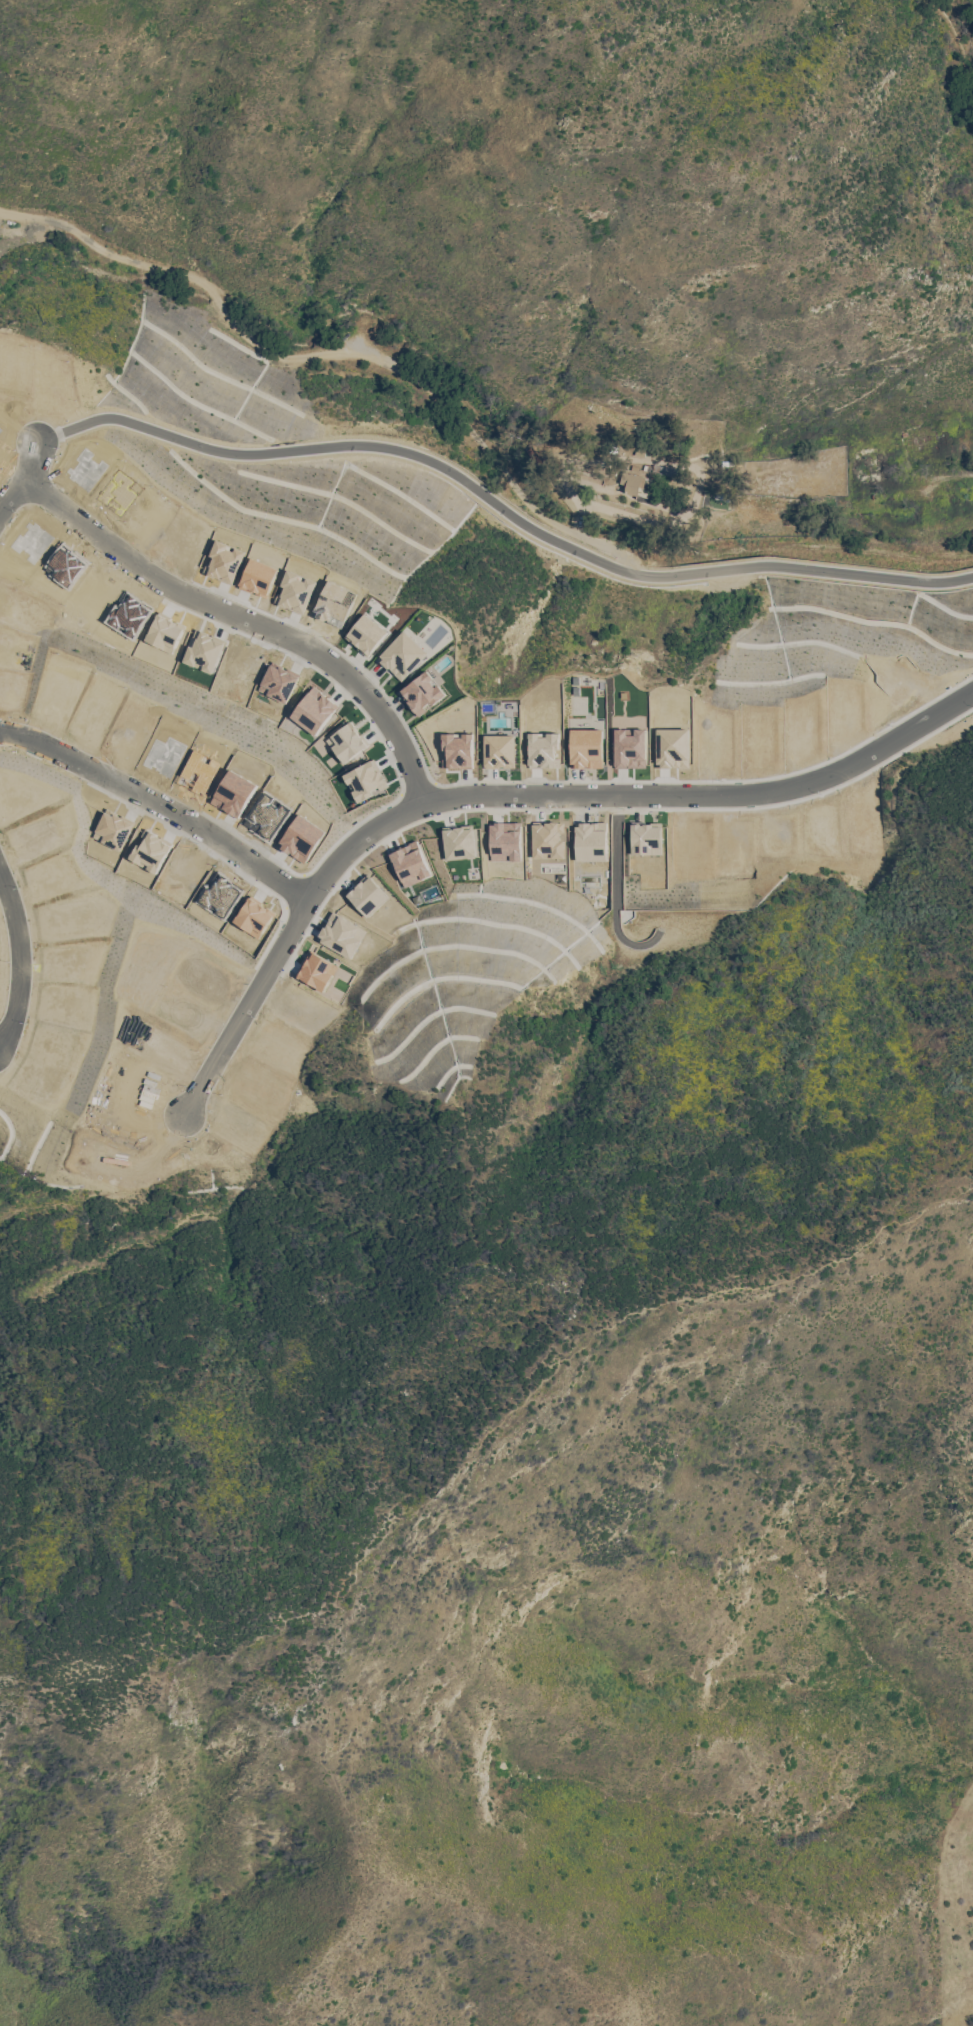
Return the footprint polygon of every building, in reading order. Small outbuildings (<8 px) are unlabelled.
[(660,465),(671,467),(669,475),(660,473),(652,471),(653,468),(654,463),(660,465)] [(643,475),(643,476),(646,477),(644,487),(640,486),(638,495),(627,493),(627,490),(624,489),(626,483),(621,481),(623,470),(643,475)] [(714,498),(715,490),(731,493),(730,500),(714,498)]
